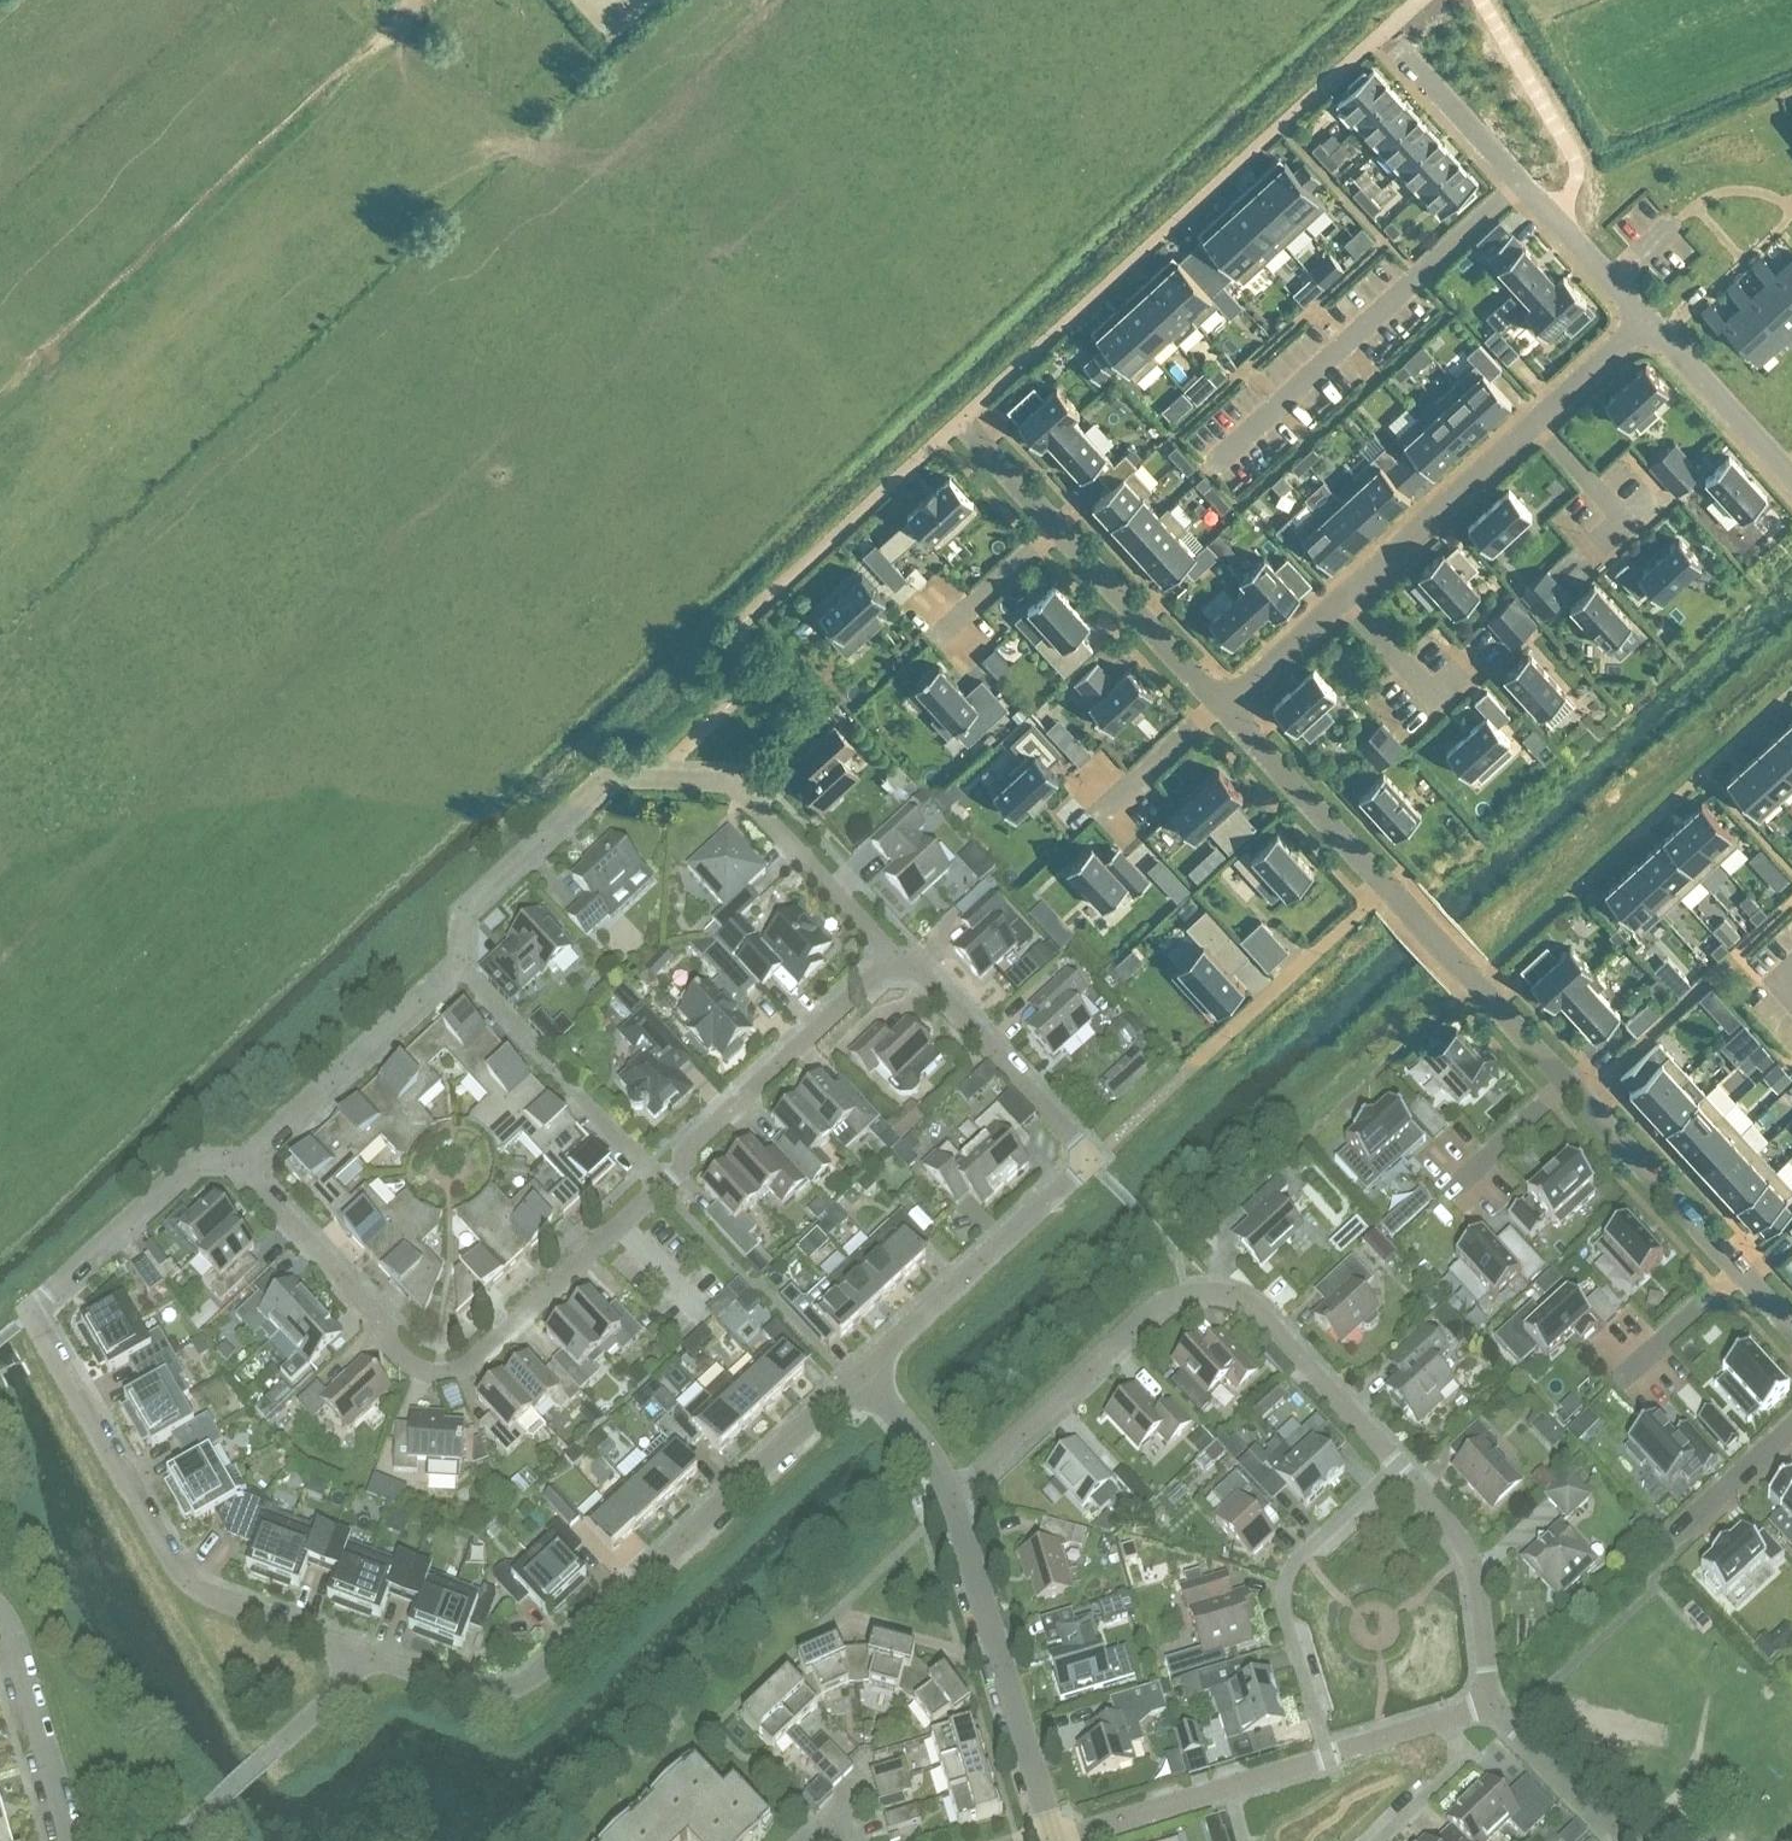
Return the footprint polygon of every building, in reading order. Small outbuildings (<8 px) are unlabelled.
[(1351,89),(1337,102),(1358,125),(1395,91),(1374,68),(1368,74),(1365,70),(1348,86),(1351,89)] [(1395,91),(1358,125),(1379,147),(1416,114),(1395,91)] [(1416,114),(1379,147),(1399,170),(1436,136),(1416,114)] [(1311,148),(1321,159),(1330,151),(1340,142),(1331,133),(1321,142),(1320,141),(1311,148)] [(1436,136),(1399,170),(1420,192),(1457,158),(1436,136)] [(1321,159),(1331,170),(1340,162),(1330,151),(1321,159)] [(1457,158),(1420,192),(1441,215),(1455,203),(1458,206),(1475,191),(1472,187),(1478,182),(1457,158)] [(1266,180),(1306,223),(1326,205),(1309,187),(1319,178),(1320,180),(1321,179),(1304,160),(1303,161),(1304,162),(1294,171),(1285,161),(1284,161),(1285,163),(1266,180)] [(1306,223),(1266,180),(1244,200),(1284,243),(1306,223)] [(1353,193),(1362,204),(1371,196),(1361,185),(1353,193)] [(1362,204),(1372,214),(1381,207),(1371,196),(1362,204)] [(1284,243),(1244,200),(1226,217),(1266,260),(1284,243)] [(1266,260),(1226,217),(1204,237),(1203,236),(1202,237),(1203,238),(1191,248),(1223,284),(1235,273),(1243,281),(1266,260)] [(1393,237),(1401,229),(1391,218),(1383,226),(1393,237)] [(1360,224),(1338,241),(1350,257),(1372,239),(1360,224)] [(1512,232),(1487,255),(1532,304),(1557,281),(1512,232)] [(1178,260),(1158,279),(1198,323),(1219,303),(1211,295),(1223,284),(1191,248),(1179,260),(1178,259),(1177,259),(1178,260)] [(1754,267),(1767,281),(1771,277),(1791,300),(1791,258),(1776,272),(1763,258),(1754,267)] [(1323,286),(1334,276),(1327,267),(1316,277),(1318,280),(1323,286)] [(1557,281),(1532,304),(1525,310),(1547,335),(1586,299),(1564,275),(1557,281)] [(1322,285),(1313,276),(1302,286),(1311,296),(1322,285)] [(1728,290),(1741,305),(1746,301),(1779,337),(1791,325),(1791,300),(1771,277),(1767,281),(1751,295),(1738,281),(1728,290)] [(1198,323),(1158,279),(1137,299),(1169,333),(1177,342),(1198,323)] [(1169,333),(1137,299),(1118,316),(1150,351),(1169,333)] [(1713,304),(1703,313),(1717,329),(1722,325),(1754,360),(1779,337),(1746,301),(1741,305),(1726,318),(1713,304)] [(1150,351),(1118,316),(1097,335),(1096,334),(1095,335),(1105,345),(1095,354),(1094,353),(1093,353),(1094,355),(1109,371),(1111,373),(1111,372),(1110,371),(1120,361),(1136,379),(1158,359),(1150,351)] [(1496,326),(1484,338),(1507,363),(1519,351),(1496,326)] [(1475,363),(1455,380),(1491,420),(1511,401),(1490,378),(1502,367),(1479,343),(1467,354),(1475,363)] [(1288,374),(1299,367),(1288,351),(1278,357),(1288,374)] [(1416,351),(1404,362),(1413,373),(1426,361),(1416,351)] [(1109,371),(1094,355),(1084,364),(1083,363),(1082,364),(1100,383),(1100,382),(1099,381),(1109,371)] [(1400,380),(1411,370),(1404,362),(1393,372),(1400,380)] [(1668,388),(1646,364),(1605,401),(1628,426),(1634,420),(1640,427),(1657,411),(1651,404),(1668,388)] [(1227,374),(1220,365),(1209,375),(1216,384),(1227,374)] [(1185,388),(1197,401),(1216,384),(1204,371),(1185,388)] [(1325,380),(1315,389),(1337,413),(1347,403),(1325,380)] [(1455,380),(1435,399),(1443,407),(1472,437),(1491,420),(1455,380)] [(1079,410),(1057,386),(1018,422),(1041,446),(1048,439),(1072,417),(1079,410)] [(1434,397),(1417,413),(1418,415),(1426,423),(1454,454),(1471,438),(1443,407),(1434,397)] [(1426,423),(1418,415),(1397,434),(1409,446),(1397,457),(1420,482),(1431,471),(1433,473),(1454,454),(1426,423)] [(1072,417),(1048,439),(1082,477),(1093,467),(1111,487),(1132,468),(1133,468),(1137,465),(1125,453),(1114,463),(1072,417)] [(1203,436),(1219,444),(1226,430),(1210,422),(1203,436)] [(1691,459),(1675,442),(1650,464),(1666,482),(1691,459)] [(1168,452),(1177,463),(1186,455),(1176,445),(1168,452)] [(1385,445),(1353,475),(1361,483),(1389,514),(1409,495),(1410,497),(1410,496),(1408,493),(1420,482),(1397,457),(1385,445)] [(1302,456),(1309,464),(1320,454),(1313,446),(1302,456)] [(1187,474),(1195,466),(1186,455),(1177,463),(1187,474)] [(1742,518),(1767,496),(1730,455),(1705,477),(1742,518)] [(1309,464),(1302,456),(1291,466),(1298,474),(1309,464)] [(1691,459),(1666,482),(1677,493),(1701,471),(1691,459)] [(1093,503),(1111,523),(1110,524),(1111,525),(1112,524),(1143,496),(1151,488),(1133,468),(1132,468),(1111,487),(1093,503)] [(1282,473),(1272,483),(1281,494),(1292,484),(1282,473)] [(980,509),(950,476),(936,488),(934,486),(919,499),(922,502),(908,515),(909,516),(897,527),(898,527),(879,544),(892,559),(923,531),(938,548),(980,509)] [(1203,490),(1213,501),(1221,494),(1211,483),(1203,490)] [(1389,514),(1361,483),(1343,499),(1371,530),(1389,514)] [(1509,489),(1468,526),(1491,550),(1531,513),(1509,489)] [(1335,491),(1315,509),(1351,548),(1371,530),(1343,499),(1335,491)] [(1231,505),(1221,494),(1213,501),(1222,512),(1231,505)] [(1128,542),(1159,514),(1143,496),(1112,524),(1128,542)] [(1128,542),(1148,563),(1178,535),(1187,527),(1168,506),(1159,514),(1128,542)] [(1351,548),(1315,509),(1296,527),(1288,518),(1275,529),(1298,554),(1310,544),(1332,568),(1333,567),(1332,566),(1351,548)] [(1218,532),(1208,542),(1222,558),(1233,548),(1218,532)] [(1735,543),(1754,564),(1765,555),(1746,534),(1735,543)] [(1148,563),(1164,581),(1163,582),(1164,583),(1183,566),(1196,554),(1195,553),(1178,535),(1148,563)] [(1627,561),(1615,573),(1638,598),(1649,587),(1661,599),(1701,562),(1679,538),(1639,574),(1627,561)] [(1196,554),(1183,566),(1194,577),(1219,555),(1207,542),(1195,553),(1196,554)] [(1448,556),(1443,551),(1418,573),(1456,613),(1480,591),(1462,572),(1473,562),(1458,546),(1448,556)] [(905,574),(882,549),(870,561),(892,586),(905,574)] [(1247,585),(1269,609),(1275,616),(1300,594),(1264,555),(1240,578),(1247,585)] [(1547,569),(1522,592),(1532,604),(1557,581),(1547,569)] [(862,572),(819,611),(830,623),(826,626),(841,643),(842,642),(847,648),(862,633),(863,634),(880,618),(873,610),(886,598),(862,572)] [(1568,593),(1557,581),(1532,604),(1543,616),(1568,593)] [(1632,623),(1594,583),(1570,605),(1607,646),(1632,623)] [(1247,585),(1209,619),(1232,644),(1269,609),(1247,585)] [(1051,586),(1025,610),(1045,631),(1032,643),(1062,676),(1090,650),(1076,635),(1087,625),(1074,612),(1075,611),(1064,599),(1064,600),(1051,586)] [(1526,611),(1513,597),(1488,620),(1501,634),(1526,611)] [(1501,634),(1513,647),(1538,625),(1526,611),(1501,634)] [(1011,665),(994,647),(982,659),(998,676),(1011,665)] [(1530,651),(1504,674),(1540,715),(1566,692),(1530,651)] [(1115,681),(1097,661),(1075,681),(1093,701),(1090,704),(1112,728),(1152,692),(1129,667),(1115,681)] [(939,664),(929,673),(928,671),(924,675),(925,677),(915,685),(940,712),(933,719),(947,735),(964,720),(966,721),(968,719),(980,731),(1007,707),(982,679),(966,693),(939,664)] [(1273,705),(1296,729),(1297,728),(1307,740),(1331,718),(1321,706),(1336,692),(1314,668),(1273,705)] [(1486,713),(1446,751),(1470,776),(1476,770),(1481,776),(1512,747),(1507,742),(1510,739),(1498,726),(1510,714),(1488,691),(1476,702),(1486,713)] [(1023,706),(999,728),(1006,735),(1029,713),(1023,706)] [(1367,756),(1392,733),(1381,721),(1357,744),(1367,756)] [(1045,790),(1060,778),(1049,766),(1062,755),(1034,723),(1013,742),(1022,752),(1004,766),(1011,774),(993,788),(1017,814),(1031,801),(1034,805),(1048,793),(1045,790)] [(1766,745),(1791,773),(1791,730),(1787,725),(1766,745)] [(855,749),(833,726),(799,758),(810,770),(797,781),(822,808),(826,804),(830,806),(839,797),(839,793),(857,776),(843,760),(855,749)] [(1403,745),(1392,733),(1367,756),(1378,768),(1403,745)] [(1748,761),(1779,795),(1791,783),(1791,773),(1766,745),(1748,761)] [(1748,761),(1728,780),(1726,779),(1759,816),(1760,815),(1759,814),(1779,795),(1748,761)] [(899,762),(888,773),(910,796),(921,786),(899,762)] [(1220,770),(1172,813),(1194,836),(1207,825),(1230,848),(1254,826),(1232,803),(1243,794),(1220,770)] [(1359,794),(1397,835),(1421,813),(1384,772),(1359,794)] [(942,795),(935,801),(945,811),(951,805),(942,795)] [(1684,820),(1720,859),(1739,842),(1702,801),(1701,802),(1702,803),(1684,820)] [(949,869),(922,841),(915,834),(923,827),(908,810),(872,844),(887,860),(889,858),(896,865),(884,876),(911,904),(949,869)] [(1684,820),(1664,838),(1700,877),(1720,859),(1684,820)] [(724,932),(724,933),(752,906),(744,897),(746,896),(746,888),(765,871),(728,830),(688,867),(724,907),(712,919),(714,922),(704,931),(713,941),(714,941),(724,932)] [(1286,895),(1315,871),(1281,831),(1255,852),(1249,845),(1236,855),(1256,880),(1268,871),(1286,895)] [(573,879),(590,897),(568,917),(586,936),(608,916),(600,907),(642,868),(612,836),(596,851),(599,855),(573,879)] [(1700,877),(1664,838),(1663,837),(1662,838),(1663,839),(1645,855),(1681,895),(1700,877)] [(1091,845),(1068,868),(1070,870),(1067,874),(1080,888),(1083,885),(1104,907),(1117,894),(1120,898),(1124,902),(1134,893),(1134,894),(1149,880),(1118,846),(1104,859),(1091,845)] [(1217,845),(1206,855),(1217,868),(1229,857),(1217,845)] [(1751,859),(1776,887),(1787,877),(1761,849),(1751,859)] [(1645,855),(1626,873),(1662,912),(1681,895),(1645,855)] [(989,860),(973,874),(980,882),(996,867),(989,860)] [(1662,912),(1626,873),(1606,892),(1605,890),(1604,891),(1641,931),(1662,912)] [(1181,876),(1169,888),(1179,899),(1191,887),(1181,876)] [(971,933),(953,950),(980,979),(1016,945),(1015,944),(1030,931),(1020,920),(1018,922),(992,894),(961,922),(971,933)] [(1609,907),(1599,896),(1593,902),(1603,913),(1609,907)] [(1767,913),(1761,906),(1760,905),(1749,915),(1756,923),(1767,913)] [(1029,917),(1045,934),(1056,923),(1040,906),(1029,917)] [(1229,935),(1205,908),(1186,926),(1202,943),(1177,967),(1190,982),(1185,987),(1201,1004),(1206,999),(1218,1012),(1245,987),(1211,951),(1217,945),(1218,946),(1229,935)] [(798,910),(762,944),(759,940),(738,960),(762,985),(781,966),(799,985),(822,963),(817,958),(831,945),(798,910)] [(571,948),(538,912),(488,958),(520,992),(540,973),(542,975),(571,948)] [(1714,928),(1729,944),(1739,934),(1725,918),(1714,928)] [(1261,919),(1240,939),(1252,951),(1273,932),(1261,919)] [(1617,927),(1609,935),(1619,945),(1627,938),(1617,927)] [(1729,948),(1722,941),(1721,940),(1710,950),(1718,958),(1729,948)] [(707,1050),(712,1045),(728,1062),(742,1048),(737,1043),(750,1031),(742,1022),(742,1013),(750,1006),(743,998),(756,986),(714,941),(713,941),(702,951),(706,955),(703,958),(721,978),(710,988),(709,987),(699,996),(697,994),(692,997),(695,1000),(682,1012),(694,1026),(689,1030),(707,1050)] [(1041,944),(1027,957),(1038,970),(1053,957),(1041,944)] [(1561,998),(1585,976),(1592,970),(1570,945),(1531,981),(1554,1005),(1561,998)] [(663,950),(646,968),(655,977),(672,959),(663,950)] [(1127,972),(1118,962),(1107,971),(1117,982),(1127,972)] [(1016,967),(1006,977),(1017,989),(1028,980),(1016,967)] [(1689,984),(1692,982),(1679,969),(1667,980),(1679,994),(1689,984)] [(1605,983),(1592,970),(1585,976),(1561,998),(1595,1036),(1619,1014),(1597,989),(1605,983)] [(1086,992),(1068,972),(1029,1007),(1040,1019),(1027,1031),(1053,1059),(1091,1024),(1072,1004),(1086,992)] [(624,987),(613,996),(621,1005),(632,995),(624,987)] [(1650,999),(1625,1022),(1636,1034),(1661,1011),(1650,999)] [(466,1076),(500,1045),(461,1003),(410,1051),(427,1068),(428,1068),(445,1053),(466,1076)] [(1727,1004),(1716,1014),(1729,1028),(1740,1018),(1727,1004)] [(648,1113),(655,1121),(671,1106),(674,1108),(692,1091),(677,1075),(692,1061),(646,1010),(620,1034),(634,1050),(631,1054),(631,1060),(633,1064),(636,1068),(620,1083),(632,1096),(629,1098),(629,1104),(631,1109),(635,1111),(641,1111),(643,1110),(647,1114),(648,1113)] [(1128,1012),(1111,1027),(1126,1043),(1143,1027),(1128,1012)] [(878,1028),(850,1055),(869,1075),(879,1065),(892,1080),(888,1084),(896,1092),(902,1095),(912,1094),(915,1091),(918,1087),(919,1077),(923,1073),(915,1064),(932,1047),(907,1021),(889,1039),(878,1028)] [(1472,1044),(1456,1026),(1430,1050),(1432,1052),(1420,1063),(1444,1089),(1456,1078),(1472,1095),(1498,1072),(1481,1054),(1481,1053),(1481,1052),(1479,1053),(1473,1046),(1474,1045),(1473,1044),(1472,1044)] [(1739,1041),(1749,1052),(1760,1041),(1751,1031),(1739,1041)] [(1659,1041),(1620,1076),(1621,1077),(1622,1076),(1632,1087),(1629,1090),(1630,1091),(1631,1090),(1649,1110),(1689,1073),(1659,1041)] [(1760,1043),(1748,1053),(1764,1071),(1776,1060),(1760,1043)] [(538,1086),(500,1045),(466,1076),(489,1099),(471,1115),(469,1122),(468,1122),(467,1123),(472,1125),(477,1127),(482,1130),(486,1134),(538,1086)] [(410,1051),(369,1089),(417,1141),(423,1135),(430,1130),(437,1126),(435,1125),(435,1126),(434,1123),(418,1106),(442,1084),(428,1069),(428,1068),(427,1068),(410,1051)] [(1778,1062),(1763,1076),(1776,1090),(1791,1077),(1778,1062)] [(979,1073),(990,1085),(999,1077),(988,1065),(979,1073)] [(1689,1073),(1649,1110),(1666,1128),(1665,1129),(1667,1128),(1706,1092),(1689,1073)] [(821,1080),(798,1102),(831,1138),(844,1126),(858,1141),(880,1120),(842,1078),(830,1090),(821,1080)] [(577,1127),(538,1086),(486,1134),(490,1138),(492,1142),(494,1146),(496,1151),(497,1155),(498,1154),(498,1153),(505,1151),(522,1135),(543,1158),(577,1127)] [(369,1089),(328,1127),(359,1161),(382,1139),(398,1156),(406,1158),(405,1159),(407,1160),(409,1153),(413,1147),(417,1141),(369,1089)] [(985,1137),(972,1149),(1005,1185),(1028,1164),(1007,1140),(1034,1115),(1011,1090),(974,1124),(985,1137)] [(1706,1092),(1667,1128),(1684,1147),(1723,1111),(1706,1092)] [(831,1138),(798,1102),(775,1123),(789,1138),(788,1145),(780,1153),(782,1156),(809,1184),(811,1186),(823,1175),(822,1174),(830,1167),(816,1152),(831,1138)] [(911,1102),(886,1125),(901,1140),(925,1117),(911,1102)] [(1356,1134),(1345,1143),(1350,1149),(1337,1160),(1336,1158),(1335,1159),(1356,1183),(1357,1181),(1355,1180),(1368,1168),(1378,1180),(1401,1159),(1423,1139),(1425,1141),(1425,1139),(1410,1122),(1408,1123),(1408,1124),(1389,1103),(1373,1117),(1372,1115),(1354,1132),(1356,1134)] [(1423,1104),(1411,1115),(1433,1138),(1445,1127),(1423,1104)] [(1741,1130),(1723,1111),(1684,1147),(1702,1166),(1741,1130)] [(359,1161),(328,1127),(286,1167),(333,1217),(351,1200),(335,1183),(359,1161)] [(616,1170),(577,1127),(543,1158),(565,1182),(548,1198),(565,1217),(616,1170)] [(1759,1150),(1741,1130),(1702,1166),(1720,1186),(1759,1150)] [(948,1144),(923,1167),(958,1204),(970,1193),(982,1206),(1005,1185),(972,1149),(961,1159),(948,1144)] [(727,1167),(758,1201),(770,1190),(783,1204),(794,1193),(796,1196),(809,1184),(776,1149),(775,1150),(781,1156),(770,1167),(750,1146),(727,1167)] [(1738,1205),(1777,1169),(1759,1150),(1720,1186),(1736,1204),(1735,1205),(1736,1206),(1737,1205),(1738,1205)] [(1522,1202),(1509,1214),(1530,1238),(1544,1226),(1539,1221),(1546,1214),(1552,1221),(1569,1205),(1575,1211),(1594,1194),(1588,1187),(1593,1183),(1568,1156),(1527,1194),(1532,1199),(1525,1205),(1522,1202)] [(758,1201),(727,1167),(704,1189),(724,1210),(712,1221),(706,1214),(705,1215),(746,1259),(759,1247),(749,1237),(757,1229),(743,1215),(758,1201)] [(1777,1169),(1738,1205),(1754,1224),(1753,1225),(1754,1226),(1757,1223),(1767,1234),(1766,1235),(1766,1236),(1791,1212),(1791,1211),(1782,1200),(1791,1191),(1791,1186),(1777,1169)] [(867,1174),(857,1184),(866,1194),(877,1184),(867,1174)] [(1253,1201),(1262,1211),(1237,1234),(1254,1252),(1250,1256),(1259,1266),(1303,1226),(1277,1198),(1287,1189),(1278,1178),(1253,1201)] [(482,1198),(475,1203),(524,1255),(565,1217),(548,1198),(535,1183),(510,1206),(495,1188),(492,1187),(492,1186),(491,1185),(487,1192),(482,1198)] [(366,1186),(351,1200),(333,1217),(371,1259),(424,1209),(419,1206),(414,1201),(411,1196),(408,1191),(406,1192),(407,1193),(388,1210),(366,1186)] [(1419,1192),(1383,1225),(1393,1236),(1429,1203),(1419,1192)] [(233,1226),(236,1223),(215,1200),(182,1230),(203,1253),(233,1226)] [(524,1255),(475,1203),(469,1207),(463,1210),(456,1213),(456,1215),(458,1213),(458,1221),(482,1247),(455,1272),(457,1315),(456,1316),(457,1317),(524,1255)] [(430,1212),(424,1209),(371,1259),(425,1316),(426,1315),(425,1314),(443,1269),(422,1246),(439,1230),(442,1216),(443,1214),(437,1214),(430,1212)] [(901,1212),(869,1242),(904,1279),(926,1259),(921,1254),(931,1244),(901,1212)] [(1356,1217),(1348,1225),(1360,1237),(1368,1230),(1356,1217)] [(828,1218),(817,1228),(827,1239),(838,1228),(828,1218)] [(1663,1259),(1627,1219),(1596,1247),(1619,1272),(1626,1266),(1639,1280),(1663,1259)] [(254,1249),(233,1226),(203,1253),(199,1256),(213,1271),(202,1282),(221,1302),(245,1280),(233,1268),(254,1249)] [(817,1228),(807,1238),(817,1249),(827,1239),(817,1228)] [(1512,1234),(1497,1249),(1482,1232),(1455,1257),(1460,1262),(1452,1270),(1481,1302),(1493,1291),(1498,1296),(1520,1276),(1527,1284),(1545,1268),(1510,1229),(1509,1230),(1512,1234)] [(1363,1241),(1382,1263),(1395,1252),(1376,1230),(1363,1241)] [(869,1242),(848,1261),(883,1299),(904,1279),(869,1242)] [(1378,1315),(1375,1312),(1377,1310),(1360,1291),(1373,1279),(1352,1257),(1325,1282),(1337,1296),(1314,1317),(1327,1330),(1329,1329),(1342,1343),(1362,1324),(1365,1327),(1370,1327),(1377,1321),(1378,1315)] [(145,1259),(133,1268),(151,1292),(163,1283),(157,1275),(145,1259)] [(164,1284),(180,1273),(171,1260),(155,1271),(164,1284)] [(848,1261),(827,1281),(834,1288),(862,1318),(883,1299),(848,1261)] [(759,1301),(738,1279),(728,1289),(749,1311),(759,1301)] [(821,1339),(832,1330),(840,1339),(862,1318),(834,1288),(827,1281),(809,1298),(802,1298),(792,1286),(781,1296),(821,1339)] [(95,1346),(137,1323),(115,1283),(93,1304),(99,1313),(82,1323),(95,1346)] [(279,1333),(311,1304),(292,1283),(269,1305),(259,1294),(236,1316),(255,1336),(269,1322),(279,1333)] [(1531,1304),(1494,1337),(1520,1365),(1538,1349),(1546,1358),(1574,1332),(1582,1340),(1597,1327),(1589,1318),(1590,1317),(1568,1292),(1566,1293),(1562,1288),(1537,1310),(1531,1304)] [(1597,1293),(1585,1304),(1605,1325),(1617,1314),(1597,1293)] [(590,1296),(569,1315),(605,1354),(606,1356),(618,1346),(623,1352),(644,1333),(622,1309),(611,1319),(590,1296)] [(1455,1299),(1449,1305),(1457,1314),(1463,1308),(1455,1299)] [(341,1336),(311,1304),(279,1333),(270,1341),(290,1363),(282,1370),(292,1381),(298,1375),(341,1336)] [(1445,1306),(1433,1317),(1443,1328),(1455,1317),(1445,1306)] [(605,1354),(569,1315),(547,1335),(569,1358),(559,1368),(560,1369),(580,1392),(601,1373),(593,1365),(605,1354)] [(773,1345),(755,1362),(783,1392),(805,1372),(793,1359),(804,1350),(777,1321),(763,1334),(773,1345)] [(137,1323),(95,1346),(110,1372),(133,1358),(141,1371),(172,1353),(160,1330),(146,1338),(137,1323)] [(703,1327),(692,1337),(702,1347),(712,1337),(703,1327)] [(1401,1376),(1388,1388),(1417,1421),(1441,1399),(1437,1395),(1452,1381),(1435,1362),(1448,1351),(1427,1328),(1389,1363),(1401,1376)] [(421,1329),(417,1353),(442,1356),(445,1333),(421,1329)] [(1184,1373),(1171,1385),(1197,1414),(1211,1401),(1205,1396),(1225,1378),(1237,1390),(1257,1372),(1234,1347),(1221,1359),(1199,1336),(1173,1361),(1184,1373)] [(702,1347),(692,1337),(682,1347),(691,1357),(702,1347)] [(1761,1414),(1762,1416),(1789,1390),(1788,1389),(1787,1390),(1749,1349),(1750,1348),(1749,1347),(1722,1372),(1724,1374),(1725,1373),(1739,1388),(1733,1392),(1743,1403),(1748,1398),(1762,1413),(1761,1414)] [(1272,1349),(1263,1357),(1275,1369),(1284,1361),(1272,1349)] [(148,1385),(125,1398),(138,1422),(180,1398),(190,1393),(182,1379),(186,1376),(172,1353),(141,1371),(148,1385)] [(528,1360),(505,1381),(535,1415),(550,1401),(561,1412),(581,1393),(580,1392),(560,1369),(547,1381),(528,1360)] [(314,1420),(327,1407),(348,1429),(390,1389),(363,1361),(328,1394),(318,1383),(297,1403),(314,1420)] [(755,1362),(734,1381),(762,1412),(783,1392),(755,1362)] [(704,1392),(741,1431),(762,1412),(734,1381),(733,1382),(726,1373),(704,1392)] [(535,1415),(505,1381),(502,1377),(479,1399),(498,1420),(485,1431),(507,1455),(528,1436),(534,1437),(546,1427),(535,1415)] [(654,1381),(643,1391),(652,1401),(663,1390),(654,1381)] [(1262,1420),(1284,1399),(1273,1387),(1250,1408),(1262,1420)] [(1107,1413),(1139,1448),(1157,1432),(1168,1444),(1190,1424),(1171,1403),(1158,1415),(1134,1388),(1107,1413)] [(457,1390),(445,1394),(453,1418),(465,1414),(457,1390)] [(652,1401),(643,1391),(633,1401),(642,1410),(652,1401)] [(667,1417),(693,1445),(703,1435),(719,1452),(741,1431),(704,1392),(684,1411),(679,1406),(667,1417)] [(195,1423),(180,1398),(138,1422),(153,1447),(176,1434),(183,1446),(215,1428),(208,1415),(195,1423)] [(265,1398),(255,1407),(266,1419),(276,1409),(265,1398)] [(1711,1408),(1697,1420),(1716,1441),(1730,1429),(1711,1408)] [(1564,1411),(1557,1417),(1564,1425),(1570,1419),(1564,1411)] [(412,1413),(411,1441),(396,1440),(394,1471),(417,1473),(418,1461),(462,1463),(464,1426),(431,1424),(431,1414),(412,1413)] [(1325,1489),(1344,1471),(1313,1437),(1325,1425),(1317,1416),(1285,1445),(1325,1489)] [(670,1441),(648,1461),(676,1491),(698,1471),(682,1455),(693,1445),(667,1417),(656,1427),(670,1441)] [(1672,1437),(1655,1419),(1627,1443),(1630,1445),(1625,1449),(1641,1467),(1645,1462),(1667,1486),(1680,1474),(1688,1482),(1702,1469),(1705,1471),(1717,1459),(1686,1425),(1672,1437)] [(1453,1467),(1491,1509),(1520,1482),(1495,1454),(1498,1451),(1498,1444),(1478,1422),(1449,1450),(1459,1461),(1453,1467)] [(1575,1423),(1566,1431),(1577,1442),(1585,1434),(1575,1423)] [(215,1428),(183,1446),(191,1460),(168,1474),(181,1497),(223,1473),(210,1450),(223,1442),(215,1428)] [(1201,1429),(1191,1438),(1204,1453),(1214,1443),(1201,1429)] [(600,1431),(590,1441),(599,1451),(609,1441),(600,1431)] [(1224,1435),(1217,1442),(1228,1454),(1235,1447),(1224,1435)] [(1047,1468),(1083,1506),(1111,1481),(1075,1442),(1047,1468)] [(1206,1470),(1225,1452),(1217,1443),(1197,1461),(1206,1470)] [(1265,1456),(1256,1447),(1237,1465),(1262,1491),(1274,1479),(1262,1467),(1265,1464),(1287,1487),(1305,1507),(1325,1489),(1285,1445),(1274,1456),(1270,1452),(1265,1456)] [(575,1447),(565,1457),(573,1466),(584,1457),(575,1447)] [(648,1461),(627,1481),(655,1511),(676,1491),(648,1461)] [(1545,1489),(1556,1478),(1543,1464),(1531,1475),(1545,1489)] [(223,1473),(181,1497),(196,1523),(219,1509),(232,1531),(261,1497),(243,1482),(235,1467),(230,1470),(223,1473)] [(1154,1498),(1124,1467),(1114,1477),(1143,1508),(1154,1498)] [(1250,1558),(1274,1537),(1250,1511),(1263,1499),(1237,1472),(1213,1494),(1227,1509),(1215,1521),(1250,1558)] [(1592,1497),(1569,1472),(1544,1495),(1567,1520),(1592,1497)] [(1791,1547),(1791,1475),(1778,1488),(1778,1487),(1777,1488),(1778,1489),(1774,1492),(1773,1491),(1772,1492),(1773,1493),(1768,1497),(1781,1511),(1769,1522),(1791,1547)] [(402,1488),(374,1478),(367,1496),(395,1506),(402,1488)] [(655,1511),(627,1481),(606,1501),(634,1531),(655,1511)] [(512,1485),(504,1493),(510,1508),(523,1496),(512,1485)] [(543,1499),(570,1527),(580,1516),(554,1489),(543,1499)] [(261,1497),(232,1531),(232,1532),(256,1541),(247,1566),(272,1576),(294,1520),(279,1514),(279,1513),(261,1497)] [(634,1531),(606,1501),(584,1521),(612,1551),(634,1531)] [(409,1516),(390,1510),(385,1529),(403,1535),(409,1516)] [(1042,1547),(1019,1554),(1025,1574),(1029,1572),(1038,1600),(1072,1590),(1059,1548),(1072,1545),(1076,1528),(1043,1519),(1039,1536),(1042,1547)] [(294,1520),(272,1576),(300,1586),(309,1561),(322,1566),(336,1532),(312,1523),(309,1525),(294,1520)] [(553,1540),(533,1558),(566,1594),(586,1575),(568,1555),(579,1544),(558,1522),(546,1533),(553,1540)] [(1524,1559),(1558,1597),(1596,1562),(1561,1524),(1547,1537),(1538,1536),(1537,1546),(1524,1559)] [(1742,1531),(1701,1567),(1708,1574),(1704,1578),(1717,1593),(1721,1589),(1725,1594),(1766,1557),(1773,1565),(1785,1554),(1764,1531),(1752,1542),(1742,1531)] [(351,1538),(336,1532),(322,1566),(337,1572),(328,1597),(353,1607),(354,1607),(375,1553),(349,1543),(351,1538)] [(1126,1561),(1137,1557),(1133,1543),(1122,1547),(1126,1561)] [(375,1553),(354,1607),(381,1617),(390,1592),(403,1597),(417,1563),(403,1557),(401,1562),(375,1553)] [(566,1594),(533,1558),(522,1568),(520,1566),(506,1566),(504,1568),(502,1566),(493,1574),(494,1581),(515,1604),(527,1593),(545,1613),(566,1594)] [(1168,1580),(1170,1567),(1133,1561),(1131,1574),(1168,1580)] [(415,1567),(403,1597),(418,1602),(409,1628),(435,1637),(456,1583),(430,1574),(432,1568),(417,1563),(415,1567)] [(1190,1612),(1203,1656),(1252,1641),(1247,1621),(1254,1619),(1246,1592),(1233,1596),(1227,1576),(1181,1589),(1188,1612),(1190,1612)] [(456,1583),(435,1637),(462,1648),(471,1622),(486,1628),(497,1599),(496,1592),(484,1588),(478,1602),(453,1593),(456,1583)] [(1097,1602),(1103,1622),(1138,1611),(1132,1591),(1097,1602)] [(1712,1625),(1692,1604),(1683,1612),(1703,1633),(1712,1625)] [(1053,1674),(1061,1700),(1080,1694),(1077,1685),(1091,1680),(1094,1690),(1118,1683),(1110,1656),(1103,1658),(1090,1617),(1057,1628),(1062,1644),(1068,1642),(1070,1649),(1049,1655),(1055,1673),(1053,1674)] [(1766,1635),(1755,1645),(1770,1662),(1780,1652),(1766,1635)] [(872,1647),(856,1649),(859,1684),(869,1683),(899,1691),(907,1697),(926,1667),(913,1658),(915,1652),(874,1641),(872,1647)] [(801,1668),(790,1678),(814,1704),(821,1697),(849,1685),(859,1684),(856,1649),(840,1650),(838,1644),(799,1662),(801,1668)] [(1237,1662),(1197,1674),(1203,1695),(1210,1693),(1213,1702),(1215,1701),(1219,1717),(1277,1700),(1270,1674),(1243,1682),(1237,1662)] [(926,1667),(907,1697),(915,1703),(933,1728),(935,1736),(969,1725),(965,1711),(970,1707),(945,1673),(940,1677),(926,1667)] [(814,1704),(790,1678),(786,1674),(774,1685),(777,1688),(767,1698),(795,1728),(817,1707),(814,1704)] [(1159,1684),(1128,1693),(1133,1708),(1142,1705),(1143,1709),(1152,1714),(1167,1710),(1159,1684)] [(755,1709),(744,1720),(773,1750),(786,1737),(810,1762),(809,1763),(832,1788),(843,1778),(811,1745),(795,1728),(767,1698),(764,1695),(752,1706),(755,1709)] [(1277,1700),(1219,1717),(1227,1742),(1285,1724),(1277,1700)] [(1135,1763),(1129,1745),(1144,1741),(1135,1712),(1092,1725),(1097,1741),(1078,1747),(1087,1778),(1135,1763)] [(1189,1775),(1209,1770),(1196,1724),(1174,1730),(1181,1756),(1183,1755),(1189,1775)] [(969,1725),(935,1736),(931,1737),(940,1765),(980,1753),(984,1751),(980,1738),(975,1739),(971,1725),(969,1725)] [(853,1768),(822,1734),(811,1745),(843,1778),(853,1768)] [(989,1784),(993,1783),(989,1767),(984,1768),(980,1753),(940,1765),(949,1797),(989,1784)] [(874,1786),(907,1776),(902,1760),(869,1770),(874,1786)] [(771,1822),(734,1783),(724,1793),(696,1764),(685,1775),(683,1774),(652,1803),(653,1805),(632,1825),(631,1824),(613,1840),(754,1840),(761,1834),(759,1833),(771,1822)] [(907,1776),(874,1786),(879,1800),(911,1790),(907,1776)] [(1499,1832),(1510,1822),(1524,1837),(1544,1818),(1521,1794),(1511,1804),(1487,1780),(1467,1799),(1499,1832)] [(993,1798),(989,1784),(949,1797),(958,1826),(1002,1812),(997,1796),(993,1798)] [(1467,1799),(1446,1820),(1467,1840),(1489,1840),(1499,1832),(1467,1799)] [(917,1805),(883,1816),(888,1832),(922,1820),(917,1805)] [(1219,1815),(1204,1819),(1209,1833),(1223,1829),(1219,1815)] [(1576,1820),(1569,1827),(1580,1838),(1587,1832),(1576,1820)] [(0,1830),(0,1840),(12,1840),(8,1828),(0,1830)]
